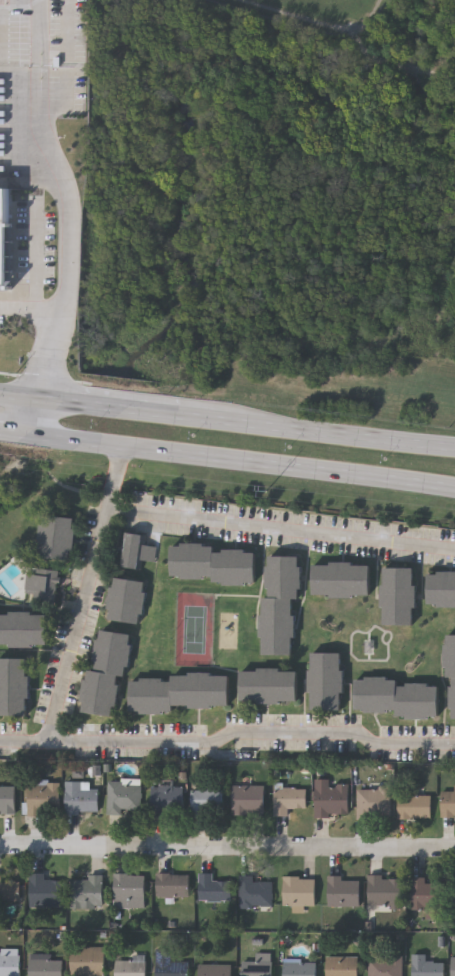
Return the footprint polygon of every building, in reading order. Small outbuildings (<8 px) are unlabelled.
[(11,284),(0,284),(0,193),(11,193),(11,284)] [(46,512),(78,517),(72,560),(40,555),(46,512)] [(159,546),(156,562),(143,559),(142,569),(121,565),(128,530),(148,534),(146,543),(159,546)] [(174,545),(257,546),(257,582),(174,580),(174,545)] [(301,598),(295,598),(295,654),(265,654),(266,555),(302,555),(301,598)] [(315,562),(371,562),(371,596),(315,595),(315,562)] [(384,624),(383,567),(416,567),(416,624),(384,624)] [(59,600),(27,599),(29,568),(60,569),(59,600)] [(437,570),(454,570),(454,606),(437,606),(437,602),(429,602),(429,572),(437,572),(437,570)] [(143,623),(110,620),(115,577),(147,580),(143,623)] [(49,644),(0,643),(0,611),(50,612),(49,644)] [(127,676),(122,675),(116,715),(83,711),(89,669),(95,670),(101,629),(133,633),(127,676)] [(446,634),(454,634),(454,718),(453,718),(452,676),(446,676),(446,634)] [(343,651),(343,708),(311,709),(311,652),(343,651)] [(31,715),(0,715),(0,658),(31,658),(31,715)] [(299,669),(298,703),(242,702),(243,668),(299,669)] [(230,675),(230,706),(174,706),(174,712),(133,712),(133,679),(173,679),(173,675),(230,675)] [(386,678),(396,678),(396,683),(405,683),(405,682),(427,682),(427,684),(439,684),(438,715),(427,715),(427,718),(405,718),(405,715),(396,715),(396,708),(386,707),(386,711),(363,711),(363,707),(355,707),(355,678),(363,678),(363,676),(386,676),(386,678)] [(100,812),(68,812),(68,780),(92,780),(92,787),(100,787),(100,812)] [(315,816),(315,781),(350,781),(350,816),(315,816)] [(142,782),(142,812),(109,812),(109,782),(142,782)] [(29,814),(29,783),(62,783),(62,814),(29,814)] [(16,812),(0,812),(0,785),(16,785),(16,812)] [(153,785),(185,785),(185,816),(153,816),(153,785)] [(233,813),(233,786),(265,786),(265,813),(233,813)] [(275,812),(275,787),(307,787),(307,812),(275,812)] [(392,816),(358,816),(358,787),(392,787),(392,816)] [(224,814),(192,814),(192,788),(224,788),(224,814)] [(442,789),(454,789),(454,816),(442,816),(442,789)] [(432,817),(400,817),(400,793),(431,793),(432,817)] [(19,901),(0,901),(0,873),(2,873),(2,879),(19,879),(19,901)] [(30,906),(30,873),(46,873),(46,880),(62,880),(62,906),(30,906)] [(115,907),(115,873),(145,873),(145,907),(115,907)] [(158,896),(158,873),(190,873),(190,896),(158,896)] [(233,900),(200,900),(200,873),(213,873),(213,881),(233,881),(233,900)] [(71,906),(71,875),(104,875),(104,906),(71,906)] [(274,906),(240,906),(240,876),(274,876),(274,906)] [(316,876),(316,906),(284,906),(284,876),(316,876)] [(403,876),(403,906),(369,906),(369,876),(403,876)] [(413,908),(413,876),(427,876),(427,882),(446,882),(446,917),(427,917),(427,908),(413,908)] [(361,906),(329,906),(329,878),(361,878),(361,906)] [(105,946),(105,975),(90,975),(72,975),(72,946),(105,946)] [(189,961),(189,975),(157,975),(158,948),(172,948),(172,961),(189,961)] [(21,952),(21,975),(0,975),(0,952),(21,952)] [(445,961),(445,975),(413,975),(413,954),(427,954),(427,961),(445,961)] [(147,955),(147,975),(116,975),(116,960),(133,960),(133,955),(147,955)] [(359,956),(359,975),(328,975),(328,956),(359,956)] [(403,956),(403,975),(369,975),(369,956),(403,956)] [(63,958),(63,975),(30,975),(30,958),(63,958)] [(273,960),(273,975),(243,975),(243,960),(273,960)] [(319,960),(319,975),(285,975),(285,960),(319,960)] [(233,964),(233,975),(200,975),(200,964),(233,964)]
